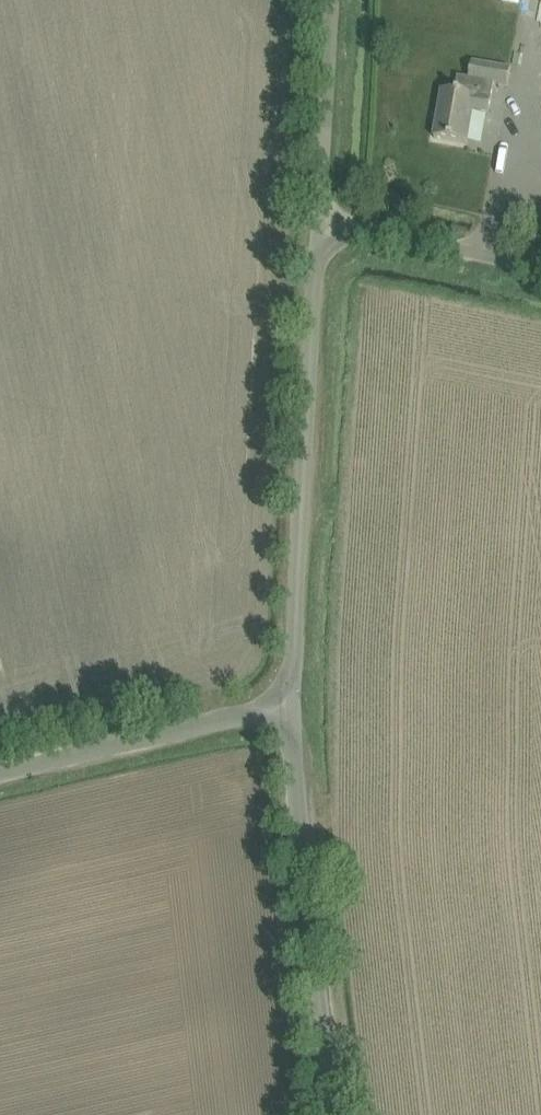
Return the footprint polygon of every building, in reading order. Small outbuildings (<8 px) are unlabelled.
[(473,62),(470,80),(458,78),(456,92),(444,90),(435,137),(467,143),(473,110),(489,113),(494,84),(509,87),(512,69),(473,62)]
